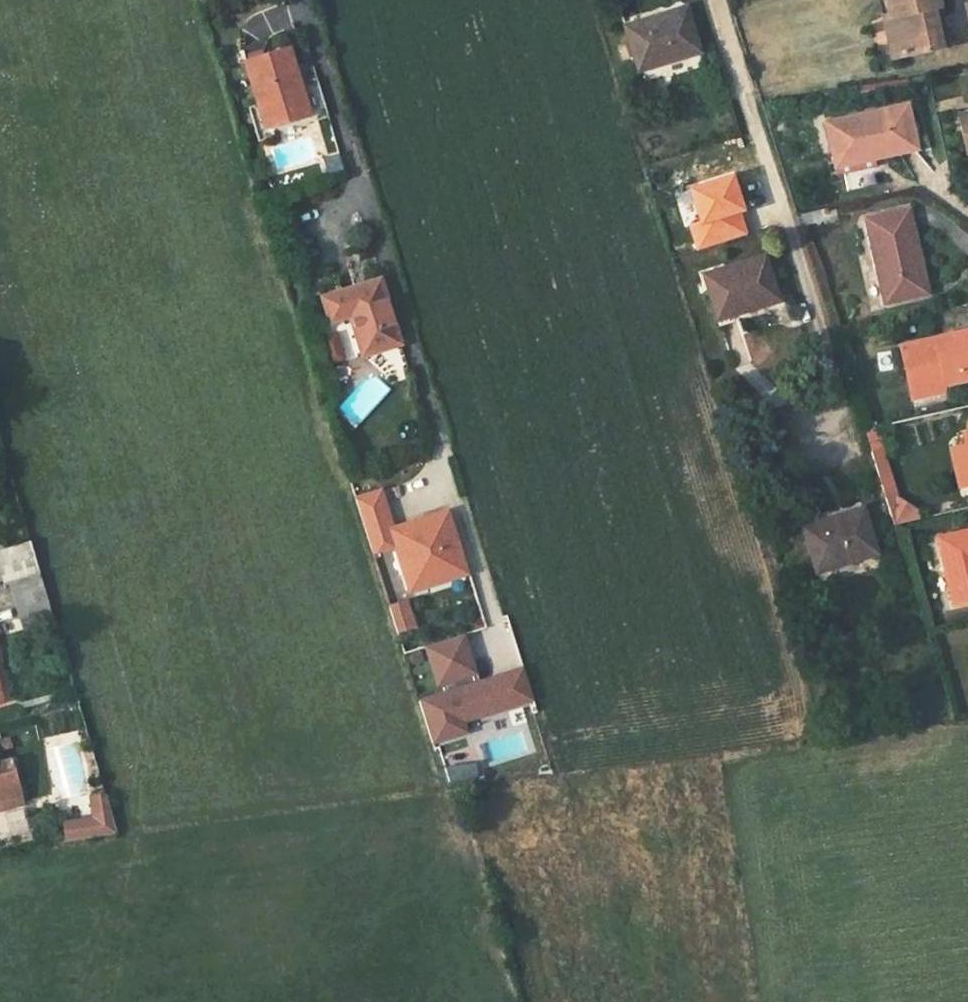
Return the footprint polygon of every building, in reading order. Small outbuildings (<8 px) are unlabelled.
[(939,6),(938,0),(888,0),(891,16),(883,18),(892,58),(941,47),(931,8),(939,6)] [(948,46),(939,6),(931,8),(941,47),(948,46)] [(656,21),(626,30),(636,66),(657,59),(658,65),(699,53),(684,8),(655,17),(656,21)] [(656,21),(655,17),(652,9),(622,18),(626,30),(656,21)] [(298,83),(288,49),(246,61),(259,105),(246,108),(256,142),(274,136),(272,126),(305,116),(298,94),(296,94),(293,84),(298,83)] [(827,122),(834,156),(874,147),(876,158),(917,149),(908,104),(827,122)] [(957,116),(966,154),(967,154),(967,114),(957,116)] [(874,147),(834,156),(836,167),(876,158),(874,147)] [(732,176),(689,188),(699,222),(742,209),(732,176)] [(749,233),(742,209),(699,222),(689,225),(696,248),(749,233)] [(908,209),(866,219),(886,302),(926,293),(908,209)] [(704,279),(716,318),(747,308),(748,311),(778,302),(763,255),(722,268),(724,273),(704,279)] [(381,279),(323,295),(331,322),(351,316),(363,356),(401,345),(381,279)] [(747,308),(716,318),(720,329),(751,318),(748,311),(747,308)] [(944,382),(967,376),(967,330),(900,346),(910,391),(944,382)] [(945,389),(944,382),(910,391),(912,397),(945,389)] [(864,431),(870,451),(882,449),(875,428),(864,431)] [(967,486),(967,445),(950,449),(959,488),(967,486)] [(395,545),(391,530),(379,492),(355,500),(371,553),(395,545)] [(834,559),(836,564),(876,551),(860,500),(800,519),(815,565),(834,559)] [(446,513),(391,530),(395,545),(405,576),(422,571),(426,586),(465,574),(446,513)] [(937,536),(953,605),(967,601),(967,530),(937,536)] [(834,559),(815,565),(816,570),(836,564),(834,559)] [(422,571),(405,576),(410,591),(426,586),(422,571)] [(412,627),(405,600),(389,605),(397,632),(412,627)] [(460,636),(423,647),(434,683),(471,672),(460,636)] [(519,667),(418,699),(428,730),(461,721),(529,698),(519,667)] [(461,721),(428,730),(431,741),(464,732),(461,721)] [(21,797),(11,761),(0,764),(0,803),(21,797)] [(64,825),(67,842),(118,835),(105,793),(91,797),(97,816),(101,815),(102,819),(64,825)] [(23,804),(21,797),(0,803),(0,811),(23,804)]
